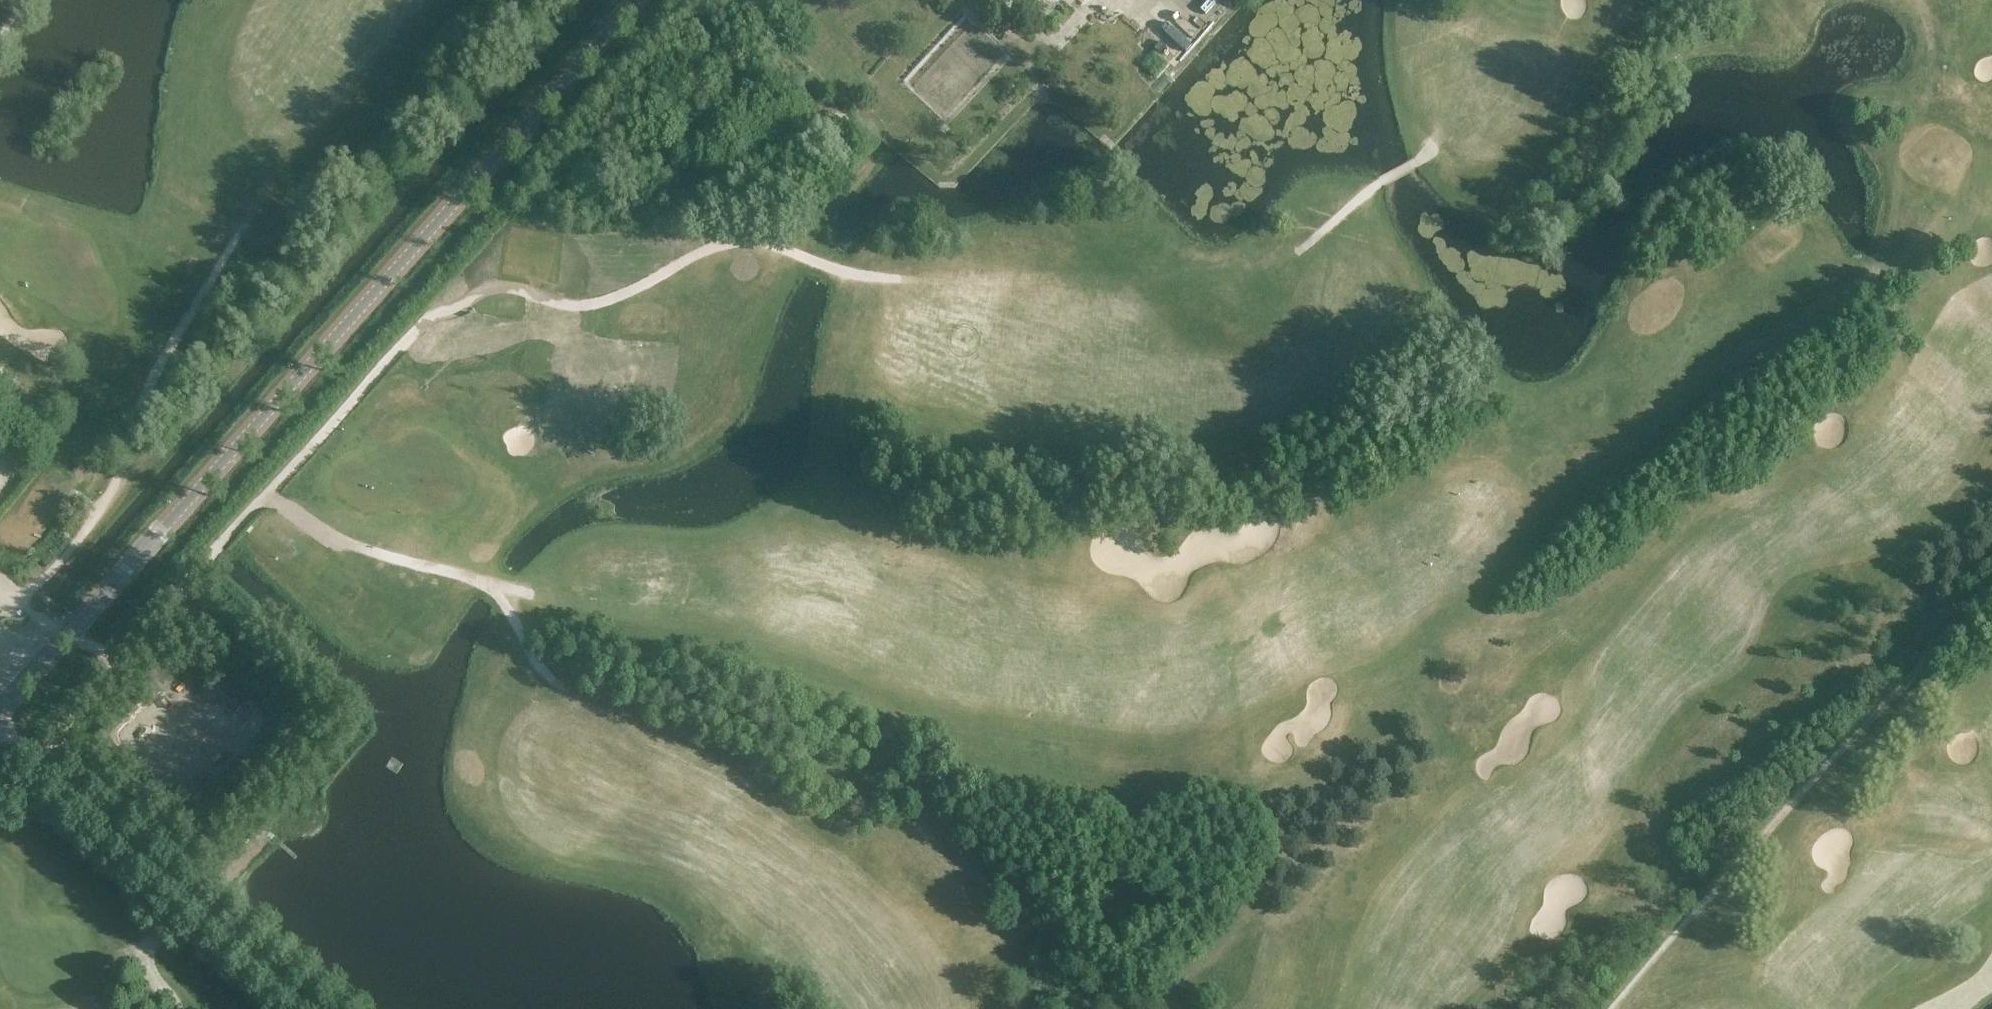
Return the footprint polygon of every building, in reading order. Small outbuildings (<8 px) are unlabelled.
[(1027,919),(1016,925),(1022,937),(1033,931),(1027,919)]
